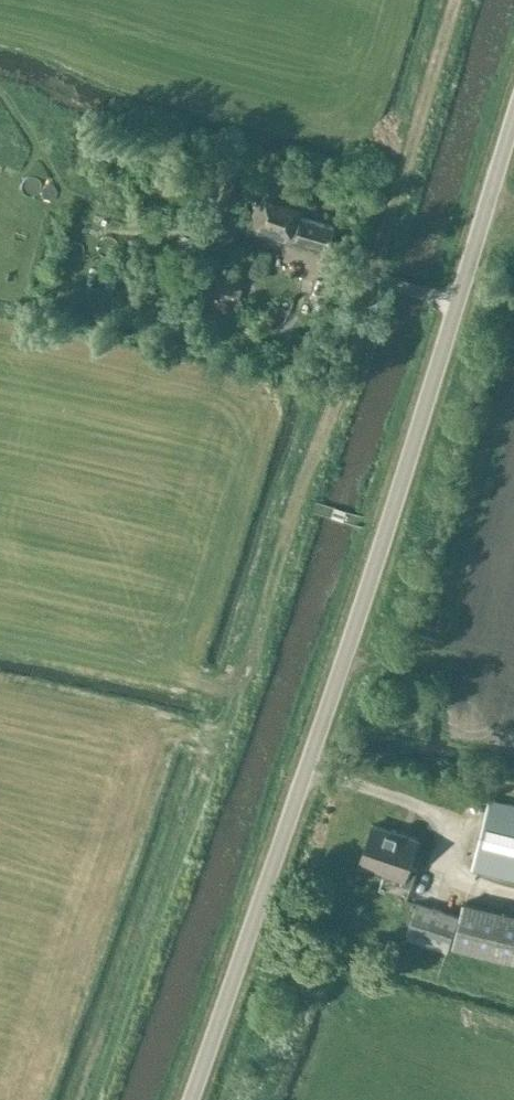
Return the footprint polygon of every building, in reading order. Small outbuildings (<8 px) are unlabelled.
[(248,168),(223,160),(211,197),(229,203),(236,178),(244,181),(248,168)] [(266,172),(255,212),(250,229),(291,241),(294,234),(328,245),(333,227),(300,215),(302,209),(279,202),(286,177),(266,172)] [(222,275),(242,280),(250,249),(230,244),(222,275)] [(472,869),(513,879),(513,806),(489,800),(472,869)] [(372,825),(359,865),(402,880),(401,884),(410,887),(417,868),(409,865),(417,840),(372,825)] [(403,939),(445,952),(457,916),(415,902),(403,939)] [(451,948),(513,963),(513,915),(462,902),(451,948)]
